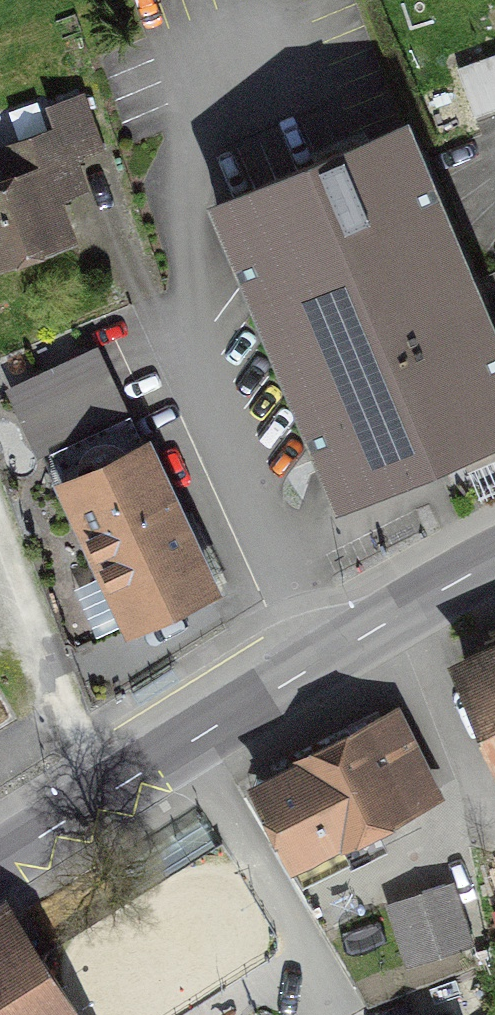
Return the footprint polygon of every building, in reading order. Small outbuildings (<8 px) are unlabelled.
[(471,119),(494,110),(494,56),(453,71),(471,119)] [(62,240),(38,173),(95,152),(76,99),(45,109),(53,131),(0,149),(0,155),(10,183),(0,187),(0,261),(62,240)] [(424,187),(400,129),(212,208),(242,281),(311,446),(334,501),(494,434),(494,337),(488,340),(424,187)] [(110,413),(84,358),(9,394),(34,448),(110,413)] [(115,423),(58,449),(74,482),(61,488),(125,626),(205,589),(140,451),(130,455),(115,423)] [(82,657),(95,651),(91,642),(78,648),(82,657)] [(462,676),(494,751),(494,662),(462,676)] [(336,852),(330,842),(429,792),(393,721),(262,787),(258,798),(295,873),(336,852)] [(191,815),(151,839),(158,851),(199,826),(191,815)] [(464,947),(445,890),(388,909),(406,966),(464,947)] [(21,935),(0,949),(0,1014),(72,1014),(21,935)]
